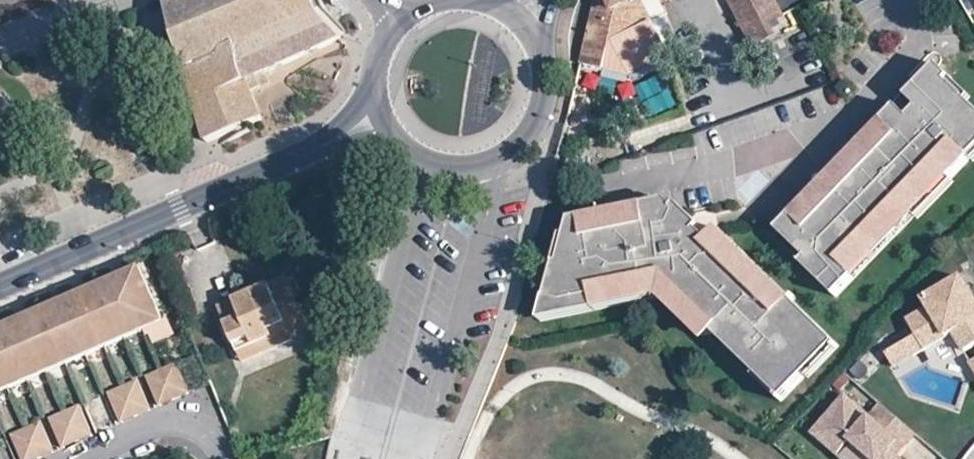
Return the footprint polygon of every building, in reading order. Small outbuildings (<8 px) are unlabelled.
[(178,45),(206,142),(261,118),(253,97),(250,91),(262,85),(258,76),(339,37),(337,36),(342,31),(325,12),(320,0),(174,0),(166,3),(173,24),(178,45)] [(581,56),(607,62),(614,34),(648,21),(640,0),(593,0),(581,56)] [(743,0),(728,0),(743,29),(755,23),(754,20),(743,0)] [(773,0),(743,0),(754,20),(755,23),(743,29),(752,46),(772,36),(763,19),(778,11),(777,8),(773,0)] [(175,46),(178,45),(173,24),(168,27),(165,31),(164,34),(164,38),(167,42),(168,44),(175,46)] [(943,170),(950,177),(970,156),(962,149),(973,136),(973,102),(966,94),(962,98),(944,80),(947,77),(951,73),(937,60),(906,93),(917,103),(908,113),(899,123),(888,113),(780,227),(800,245),(808,254),(800,263),(836,298),(854,278),(847,272),(907,208),(943,170)] [(966,94),(947,77),(944,80),(962,98),(966,94)] [(2,126),(4,123),(6,120),(9,115),(8,108),(7,103),(3,97),(0,95),(0,128),(2,126)] [(899,123),(908,113),(898,103),(888,113),(899,123)] [(973,155),(973,136),(962,149),(970,156),(972,158),(973,155)] [(916,217),(952,178),(950,177),(943,170),(907,208),(847,272),(854,278),(914,215),(916,217)] [(788,302),(710,234),(706,238),(696,229),(699,226),(675,205),(672,208),(664,217),(606,227),(604,217),(573,222),(567,240),(566,246),(569,265),(556,267),(546,301),(562,306),(661,287),(715,335),(760,374),(767,367),(794,391),(809,373),(802,367),(834,330),(794,296),(788,302)] [(664,217),(672,208),(669,206),(604,217),(606,227),(664,217)] [(794,296),(716,227),(710,234),(788,302),(794,296)] [(569,265),(566,246),(567,240),(564,241),(556,267),(569,265)] [(130,281),(125,284),(147,334),(164,326),(140,270),(127,275),(130,281)] [(122,277),(115,280),(119,287),(125,284),(122,277)] [(923,349),(951,333),(962,351),(973,344),(973,302),(960,278),(923,299),(928,308),(906,320),(915,336),(923,349)] [(286,279),(276,284),(278,290),(289,286),(286,279)] [(115,280),(102,286),(127,342),(147,334),(125,284),(119,287),(115,280)] [(236,353),(255,345),(270,339),(274,348),(298,337),(294,329),(306,324),(289,286),(278,290),(276,284),(247,296),(250,303),(238,307),(235,301),(218,309),(236,353)] [(102,286),(90,291),(93,298),(86,300),(108,350),(127,342),(102,286)] [(562,306),(546,301),(539,323),(657,300),(701,338),(715,335),(661,287),(562,306)] [(90,291),(83,294),(86,300),(93,298),(90,291)] [(83,294),(78,296),(80,303),(86,300),(83,294)] [(78,296),(64,302),(67,308),(89,358),(108,350),(86,300),(80,303),(78,296)] [(247,296),(235,301),(238,307),(250,303),(247,296)] [(64,302),(59,304),(62,311),(67,308),(64,302)] [(59,304),(42,311),(67,368),(89,358),(67,308),(62,311),(59,304)] [(67,368),(42,311),(28,317),(31,324),(26,326),(43,364),(59,357),(64,369),(67,368)] [(28,317),(23,319),(26,326),(31,324),(28,317)] [(23,319),(18,321),(21,328),(26,326),(23,319)] [(43,364),(26,326),(21,328),(18,321),(3,327),(23,373),(43,364)] [(310,332),(306,324),(294,329),(298,337),(310,332)] [(169,338),(164,326),(147,334),(152,345),(169,338)] [(3,327),(0,329),(0,371),(4,381),(23,373),(3,327)] [(811,375),(843,338),(834,330),(802,367),(809,373),(811,375)] [(915,336),(885,354),(892,367),(923,349),(915,336)] [(270,339),(255,345),(236,353),(240,362),(274,348),(270,339)] [(59,357),(43,364),(48,376),(64,369),(59,357)] [(207,389),(195,361),(179,368),(191,396),(207,389)] [(48,376),(43,364),(23,373),(28,384),(48,376)] [(794,391),(767,367),(760,374),(759,376),(786,400),(794,391)] [(179,368),(165,374),(177,402),(191,396),(179,368)] [(28,384),(23,373),(4,381),(9,392),(28,384)] [(165,374),(150,380),(162,408),(177,402),(165,374)] [(4,381),(0,383),(0,396),(9,392),(4,381)] [(141,384),(125,390),(138,418),(153,412),(141,384)] [(125,390),(111,395),(124,425),(138,418),(125,390)] [(846,396),(812,436),(839,458),(851,444),(869,458),(901,458),(892,451),(898,444),(904,449),(916,435),(880,405),(870,417),(846,396)] [(81,410),(65,416),(78,444),(93,439),(81,410)] [(78,444),(65,416),(51,422),(63,450),(78,444)] [(27,433),(38,458),(44,458),(53,455),(41,426),(27,433)] [(27,433),(13,439),(22,458),(38,458),(27,433)]
